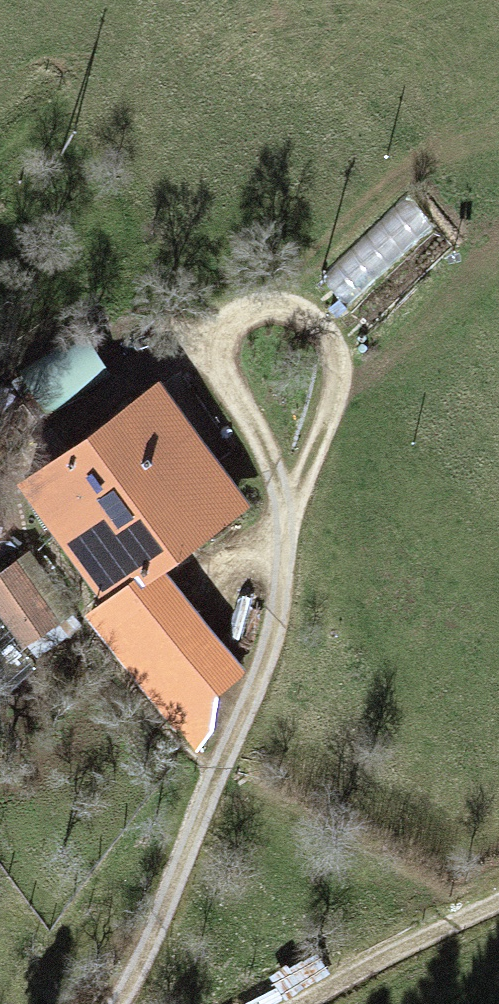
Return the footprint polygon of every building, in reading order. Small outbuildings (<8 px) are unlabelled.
[(288,471),(187,350),(58,458),(153,570),(145,577),(246,698),(307,647),(212,534),(288,471)] [(59,535),(28,559),(74,616),(105,592),(59,535)]
